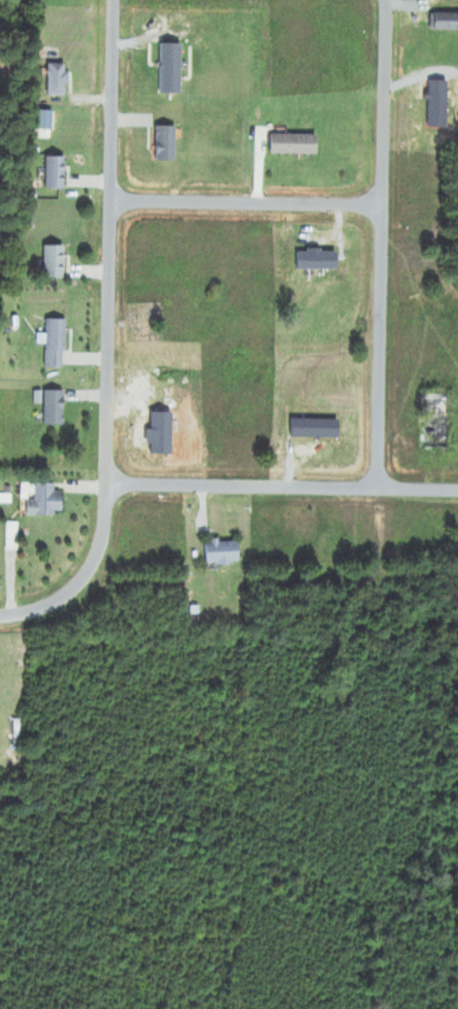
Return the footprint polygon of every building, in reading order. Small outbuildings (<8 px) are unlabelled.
[(432,13),(432,31),(457,31),(457,13),(432,13)] [(69,64),(50,64),(50,96),(69,96),(69,64)] [(157,128),(157,162),(178,162),(178,128),(157,128)] [(319,136),(273,136),(273,155),(319,155),(319,136)] [(67,157),(48,157),(48,189),(67,189),(67,157)] [(46,278),(66,278),(66,246),(46,246),(46,278)] [(66,320),(47,320),(47,368),(66,368),(66,320)] [(66,426),(66,391),(45,391),(45,426),(66,426)] [(29,502),(29,515),(64,515),(64,493),(55,493),(55,484),(36,484),(36,502),(29,502)] [(208,543),(208,565),(242,565),(241,542),(208,543)]
